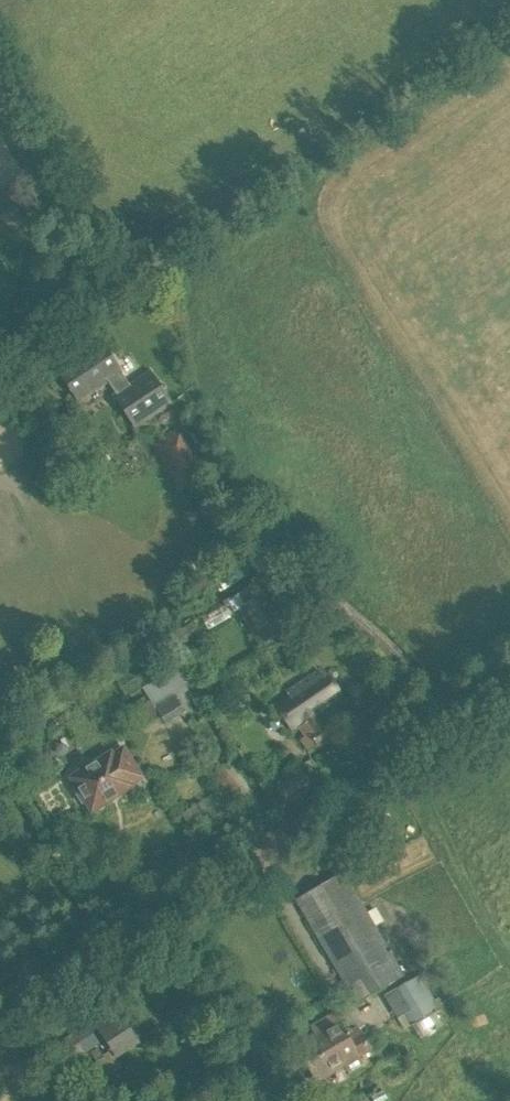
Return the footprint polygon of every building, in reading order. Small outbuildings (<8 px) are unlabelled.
[(35,224),(23,199),(0,211),(0,241),(35,224)] [(92,347),(85,337),(72,347),(66,339),(34,362),(48,381),(58,373),(78,402),(106,382),(115,394),(112,396),(134,427),(170,402),(149,372),(130,385),(99,342),(92,347)] [(180,494),(205,480),(176,428),(150,443),(180,494)] [(234,541),(221,549),(228,561),(242,554),(234,541)] [(276,618),(259,584),(226,601),(232,614),(245,607),(264,644),(284,633),(288,629),(282,617),(276,618)] [(173,648),(197,633),(192,623),(167,638),(173,648)] [(322,723),(318,717),(344,699),(320,665),(286,689),(290,695),(277,705),(291,730),(303,722),(311,734),(302,740),(309,751),(332,736),(324,722),(322,723)] [(165,726),(185,713),(176,698),(188,691),(174,669),(143,689),(151,702),(135,712),(146,729),(160,719),(165,726)] [(143,778),(125,749),(114,756),(113,754),(73,778),(79,788),(76,790),(85,805),(88,803),(94,811),(133,787),(132,785),(143,778)] [(303,770),(277,787),(288,802),(313,785),(303,770)] [(357,1003),(403,976),(342,873),(297,900),(357,1003)] [(419,976),(386,995),(399,1016),(403,1014),(410,1026),(413,1024),(422,1039),(444,1026),(429,1001),(432,999),(419,976)] [(346,1035),(333,1014),(317,1024),(321,1031),(295,1047),(315,1082),(343,1066),(348,1075),(364,1066),(359,1056),(369,1050),(356,1028),(346,1035)] [(111,1050),(133,1036),(121,1016),(99,1031),(111,1050)] [(86,1025),(55,1046),(68,1064),(98,1044),(86,1025)] [(105,1057),(97,1062),(105,1077),(121,1067),(111,1051),(104,1055),(105,1057)]
